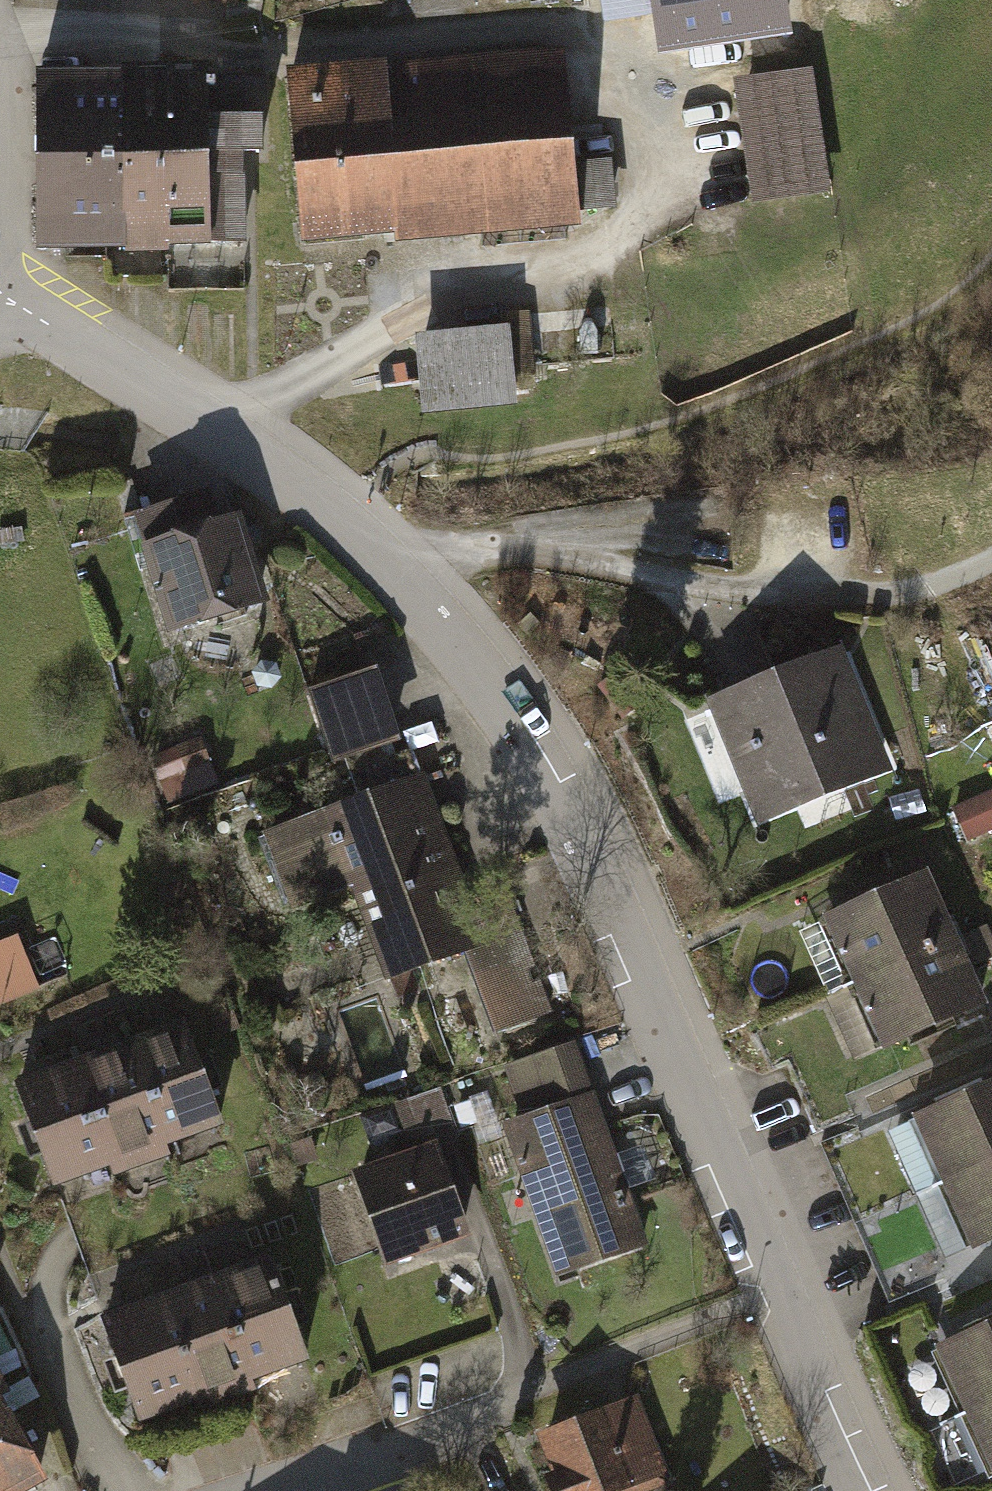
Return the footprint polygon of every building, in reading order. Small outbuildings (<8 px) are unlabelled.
[(608,16),(659,7),(665,43),(783,23),(779,0),(605,0),(608,16)] [(564,51),(288,78),(304,244),(396,236),(397,245),(581,228),(579,213),(574,167),(564,51)] [(207,67),(166,68),(170,252),(212,251),(212,245),(246,244),(245,161),(265,161),(264,122),(267,122),(266,77),(207,78),(207,67)] [(119,69),(119,78),(123,226),(127,226),(127,255),(127,260),(170,259),(170,252),(166,68),(119,69)] [(811,72),(735,84),(754,205),(830,193),(811,72)] [(119,78),(35,79),(37,257),(127,255),(127,226),(123,226),(119,78)] [(612,163),(574,167),(579,213),(617,209),(612,163)] [(508,315),(509,327),(515,379),(537,377),(529,313),(508,315)] [(509,327),(417,337),(425,416),(519,406),(515,379),(509,327)] [(210,491),(131,515),(170,637),(269,606),(243,520),(221,527),(210,491)] [(844,652),(711,706),(761,826),(893,771),(844,652)] [(277,664),(262,661),(251,673),(257,688),(273,691),(282,679),(277,664)] [(379,672),(310,694),(333,766),(402,744),(379,672)] [(200,738),(151,757),(168,803),(218,784),(200,738)] [(424,785),(264,842),(291,916),(363,890),(400,990),(461,968),(430,882),(455,873),(424,785)] [(952,810),(967,843),(991,832),(991,793),(952,810)] [(925,874),(823,922),(853,989),(956,943),(925,874)] [(963,937),(977,966),(991,959),(991,935),(988,925),(963,937)] [(0,945),(0,1008),(40,992),(17,938),(0,945)] [(956,943),(853,989),(883,1056),(986,1010),(956,943)] [(493,1036),(559,1016),(537,944),(471,963),(493,1036)] [(182,1023),(127,1045),(168,1151),(223,1130),(182,1023)] [(506,1069),(524,1120),(595,1095),(577,1044),(506,1069)] [(92,1058),(84,1061),(124,1165),(128,1175),(171,1159),(168,1151),(127,1045),(92,1058)] [(38,1079),(18,1087),(57,1190),(124,1165),(84,1061),(38,1079)] [(442,1089),(407,1102),(424,1148),(437,1143),(459,1135),(442,1089)] [(920,1123),(950,1189),(991,1171),(991,1089),(920,1123)] [(524,1120),(502,1129),(560,1283),(652,1248),(595,1095),(524,1120)] [(424,1148),(352,1174),(387,1269),(472,1237),(437,1143),(424,1148)] [(950,1189),(980,1256),(991,1251),(991,1171),(950,1189)] [(267,1261),(212,1282),(253,1388),(308,1367),(267,1261)] [(177,1295),(169,1298),(209,1402),(213,1413),(256,1396),(253,1388),(212,1282),(177,1295)] [(169,1298),(103,1324),(142,1427),(209,1402),(169,1298)] [(934,1338),(964,1405),(991,1393),(991,1311),(934,1338)] [(533,1426),(549,1466),(541,1469),(549,1490),(600,1490),(602,1490),(603,1490),(647,1490),(674,1481),(637,1386),(533,1426)] [(964,1405),(991,1468),(991,1393),(964,1405)] [(48,1487),(0,1400),(0,1490),(41,1490),(48,1487)]
